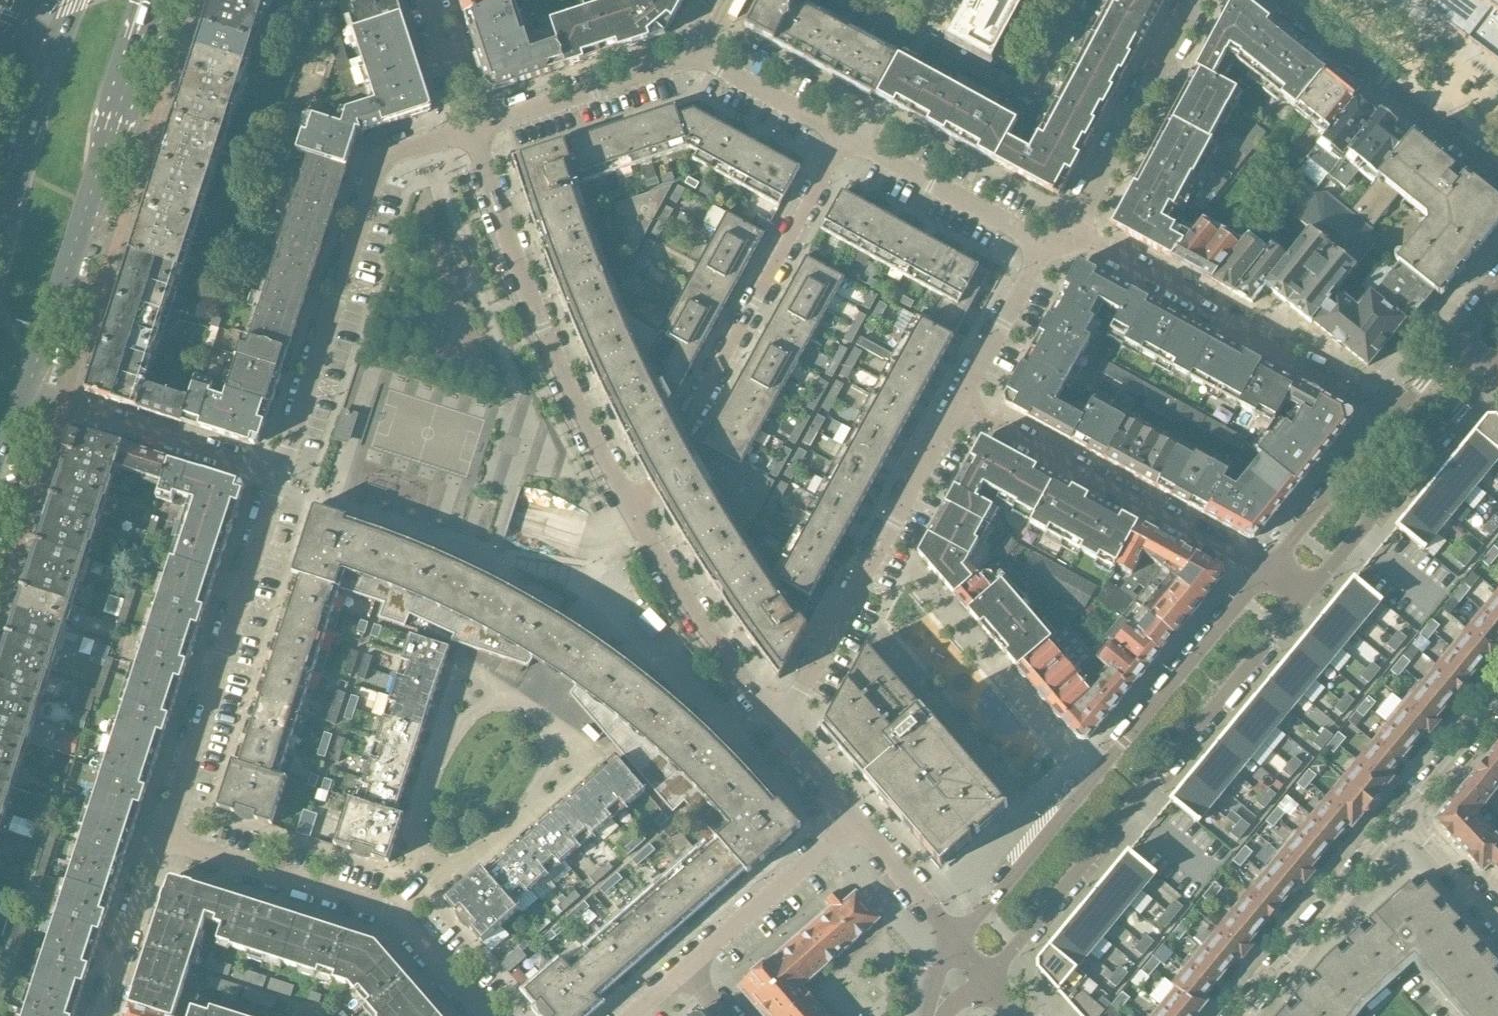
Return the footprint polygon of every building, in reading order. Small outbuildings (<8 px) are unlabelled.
[(8,0),(0,0),(0,17),(8,0)] [(203,28),(255,44),(269,0),(212,0),(203,28)] [(397,0),(353,0),(349,1),(339,5),(341,13),(352,10),(354,16),(349,17),(353,31),(402,15),(397,0)] [(465,15),(511,0),(460,0),(465,15)] [(543,0),(511,0),(465,15),(471,34),(520,17),(535,12),(546,9),(543,0)] [(684,0),(615,0),(558,19),(550,21),(552,27),(558,44),(566,68),(665,35),(684,0)] [(748,27),(776,42),(797,3),(798,0),(763,0),(748,27)] [(967,12),(966,11),(951,38),(957,41),(956,42),(967,47),(968,48),(990,59),(1022,0),(974,0),(967,12)] [(1070,20),(1080,0),(1053,0),(1052,2),(1063,7),(1017,93),(1027,99),(1070,20)] [(1165,0),(1124,0),(1118,8),(1109,3),(1047,118),(1089,141),(1165,0)] [(1268,20),(1243,0),(1233,0),(1197,67),(1219,80),(1224,75),(1236,60),(1268,20)] [(1428,10),(1497,63),(1497,0),(1435,0),(1428,10)] [(795,53),(816,14),(797,3),(776,42),(795,53)] [(318,11),(329,43),(342,39),(331,7),(318,11)] [(535,12),(520,17),(471,34),(477,51),(526,35),(528,35),(540,31),(552,27),(550,21),(546,9),(535,12)] [(815,63),(836,24),(816,14),(795,53),(815,63)] [(419,69),(408,33),(402,15),(353,31),(352,32),(370,86),(419,69)] [(1251,72),(1280,36),(1283,32),(1268,20),(1236,60),(1247,70),(1238,83),(1244,87),(1254,75),(1251,72)] [(836,75),(857,36),(836,24),(815,63),(836,75)] [(566,68),(558,44),(552,27),(540,31),(528,35),(533,51),(507,60),(515,84),(566,68)] [(255,44),(203,28),(189,72),(241,89),(255,44)] [(1296,109),(1329,69),(1283,32),(1280,36),(1251,72),(1254,75),(1296,109)] [(528,35),(526,35),(477,51),(488,87),(496,91),(515,84),(507,60),(533,51),(528,35)] [(1020,84),(948,44),(932,35),(927,44),(1015,93),(1020,84)] [(856,85),(877,47),(857,36),(836,75),(856,85)] [(330,43),(347,93),(358,90),(341,40),(330,43)] [(1416,44),(1413,49),(1419,54),(1423,49),(1416,44)] [(876,96),(897,58),(877,47),(856,85),(876,96)] [(894,107),(917,67),(898,56),(897,58),(876,96),(876,97),(892,105),(893,106),(894,107)] [(270,73),(289,79),(292,71),(273,65),(270,73)] [(1008,139),(1017,122),(917,67),(894,107),(1059,197),(1089,141),(1047,118),(1029,151),(1008,139)] [(1209,140),(1227,107),(1236,90),(1219,80),(1197,67),(1160,135),(1202,158),(1211,141),(1209,140)] [(432,106),(426,88),(419,69),(370,86),(358,90),(347,93),(345,94),(314,104),(309,117),(358,133),(358,134),(361,135),(428,113),(432,106)] [(1329,69),(1296,109),(1294,111),(1326,136),(1356,98),(1356,99),(1360,94),(1329,69)] [(241,89),(189,72),(174,117),(227,133),(241,89)] [(1407,141),(1406,141),(1393,130),(1397,124),(1380,110),(1376,115),(1356,99),(1356,98),(1326,136),(1307,158),(1345,189),(1359,171),(1373,183),(1407,141)] [(676,107),(638,119),(651,161),(689,148),(679,116),(676,107)] [(694,111),(679,116),(689,148),(697,153),(693,160),(709,169),(730,130),(694,111)] [(285,129),(290,116),(281,114),(277,127),(285,129)] [(227,133),(174,117),(160,163),(212,179),(227,133)] [(358,133),(309,117),(298,153),(305,155),(307,156),(347,169),(358,134),(358,133)] [(638,119),(601,131),(615,173),(651,161),(638,119)] [(1247,158),(1266,133),(1256,125),(1237,150),(1247,158)] [(765,150),(730,130),(709,169),(744,188),(765,150)] [(272,144),(296,153),(301,140),(276,131),(272,144)] [(601,131),(564,143),(578,185),(615,173),(601,131)] [(1186,183),(1191,174),(1193,175),(1202,158),(1160,135),(1125,202),(1158,221),(1168,203),(1174,206),(1178,197),(1182,198),(1190,185),(1186,183)] [(1375,245),(1372,242),(1372,234),(1371,234),(1373,231),(1371,229),(1381,217),(1384,217),(1386,216),(1387,214),(1388,211),(1388,209),(1399,195),(1430,220),(1396,261),(1400,264),(1399,264),(1400,264),(1430,290),(1434,293),(1438,296),(1478,247),(1480,249),(1497,227),(1497,200),(1473,180),(1471,182),(1412,135),(1406,141),(1407,141),(1373,183),(1374,183),(1350,212),(1327,193),(1324,196),(1316,197),(1315,197),(1312,195),(1310,197),(1294,217),(1357,267),(1375,245)] [(587,211),(578,185),(564,143),(513,160),(536,229),(545,256),(555,282),(566,309),(577,335),(588,360),(600,386),(612,412),(625,438),(640,464),(665,510),(712,585),(755,647),(779,679),(808,627),(800,617),(748,540),(745,537),(775,483),(742,464),(704,445),(704,446),(703,445),(693,463),(666,413),(680,387),(659,375),(660,375),(653,371),(638,338),(627,313),(618,294),(614,282),(596,237),(587,211)] [(800,169),(765,150),(744,188),(779,207),(800,169)] [(305,155),(298,153),(294,163),(302,165),(305,155)] [(288,351),(324,241),(347,169),(307,156),(278,246),(279,247),(250,339),(288,351)] [(212,179),(160,163),(145,207),(198,224),(212,179)] [(653,165),(641,168),(646,182),(657,178),(653,165)] [(1203,212),(1227,182),(1217,173),(1192,204),(1203,212)] [(672,174),(661,177),(663,184),(674,180),(672,174)] [(657,178),(646,182),(648,189),(659,185),(657,178)] [(699,184),(688,178),(685,184),(695,190),(699,184)] [(1294,217),(1310,197),(1293,183),(1276,205),(1293,219),(1294,217)] [(672,186),(614,205),(632,259),(672,186)] [(678,186),(670,201),(677,204),(685,190),(678,186)] [(712,192),(702,186),(699,192),(709,198),(712,192)] [(620,190),(609,194),(611,201),(622,197),(620,190)] [(877,211),(842,192),(821,230),(856,250),(877,211)] [(1190,235),(1173,225),(1168,233),(1155,226),(1158,221),(1125,202),(1114,221),(1111,226),(1117,229),(1171,259),(1190,235)] [(1189,269),(1234,214),(1216,203),(1202,220),(1201,221),(1190,235),(1171,259),(1189,269)] [(198,224),(145,207),(131,253),(179,269),(183,270),(198,224)] [(666,207),(659,221),(666,224),(673,211),(666,207)] [(912,231),(877,211),(856,250),(891,269),(912,231)] [(237,213),(231,233),(241,236),(247,216),(237,213)] [(764,234),(727,213),(717,231),(755,251),(764,234)] [(1211,281),(1255,226),(1234,214),(1189,269),(1211,281)] [(770,224),(760,218),(756,224),(767,230),(770,224)] [(659,221),(651,234),(658,238),(666,224),(659,221)] [(1265,252),(1270,245),(1274,240),(1256,225),(1255,226),(1211,281),(1232,292),(1265,252)] [(755,251),(717,231),(708,247),(745,268),(755,251)] [(947,250),(912,231),(891,269),(926,288),(947,250)] [(1309,232),(1284,262),(1265,286),(1311,324),(1312,322),(1335,293),(1353,268),(1309,232)] [(648,241),(640,254),(647,258),(655,244),(648,241)] [(1265,286),(1284,262),(1281,259),(1283,256),(1270,245),(1265,252),(1232,292),(1252,303),(1265,286)] [(745,268),(708,247),(698,264),(736,285),(745,268)] [(823,252),(812,247),(809,253),(819,258),(823,252)] [(989,273),(947,250),(926,288),(943,298),(935,314),(931,320),(956,333),(989,273)] [(179,269),(131,253),(116,299),(164,314),(179,269)] [(640,254),(633,268),(640,272),(647,258),(640,254)] [(844,278),(807,257),(797,275),(835,295),(844,278)] [(1148,301),(1114,282),(1078,262),(1066,285),(1084,295),(1075,310),(1089,318),(1094,310),(1102,315),(1097,322),(1101,325),(1097,331),(1107,337),(1108,336),(1124,344),(1148,301)] [(1423,306),(1434,293),(1430,290),(1400,264),(1393,273),(1380,262),(1362,286),(1404,321),(1404,322),(1407,324),(1423,305),(1423,306)] [(736,285),(698,264),(689,281),(727,302),(736,285)] [(643,282),(629,274),(622,288),(636,295),(643,282)] [(835,295),(797,275),(788,291),(825,312),(835,295)] [(880,284),(870,279),(867,284),(877,290),(880,284)] [(727,302),(689,281),(680,298),(718,319),(727,302)] [(1054,404),(1080,356),(1089,339),(1088,339),(1097,322),(1089,318),(1075,310),(1084,295),(1066,285),(1004,398),(1006,405),(1027,417),(1039,396),(1054,404)] [(1368,367),(1404,322),(1404,321),(1362,286),(1351,299),(1344,294),(1341,297),(1335,293),(1312,322),(1333,339),(1331,340),(1342,349),(1344,347),(1368,367)] [(825,312),(788,291),(778,308),(816,329),(825,312)] [(878,296),(871,292),(863,307),(870,311),(878,296)] [(914,303),(904,297),(900,303),(911,309),(914,303)] [(718,319),(680,298),(672,312),(710,333),(718,319)] [(164,314),(116,299),(101,344),(150,360),(164,314)] [(1156,362),(1180,318),(1148,301),(1124,344),(1156,362)] [(887,307),(880,302),(872,316),(880,320),(887,307)] [(816,329),(778,308),(769,325),(807,346),(816,329)] [(924,308),(921,314),(931,320),(935,314),(924,308)] [(710,333),(672,312),(661,332),(678,342),(678,341),(699,353),(710,333)] [(859,313),(852,327),(859,331),(866,317),(859,313)] [(882,468),(953,338),(915,316),(893,356),(860,337),(856,345),(883,360),(884,359),(890,362),(843,447),(882,468)] [(872,316),(864,330),(872,334),(880,320),(872,316)] [(1188,380),(1212,336),(1180,318),(1156,362),(1188,380)] [(807,346),(769,325),(760,342),(797,363),(807,346)] [(852,327),(844,340),(851,344),(859,331),(852,327)] [(288,351),(250,339),(241,336),(235,356),(237,357),(226,394),(270,408),(288,351)] [(1204,389),(1229,345),(1212,336),(1188,380),(1204,389)] [(678,341),(678,342),(672,353),(665,365),(660,375),(659,375),(680,387),(699,353),(678,341)] [(797,363),(760,342),(750,359),(788,380),(797,363)] [(152,361),(150,360),(101,344),(86,392),(135,408),(143,385),(144,386),(152,361)] [(655,344),(648,356),(665,365),(672,353),(655,344)] [(1237,407),(1261,363),(1229,345),(1204,389),(1237,407)] [(841,347),(833,360),(840,364),(848,350),(841,347)] [(854,348),(847,361),(855,366),(862,352),(854,348)] [(788,380),(750,359),(741,376),(779,397),(788,380)] [(840,364),(833,360),(825,374),(832,378),(840,364)] [(847,361),(840,375),(847,379),(855,366),(847,361)] [(1097,372),(1238,449),(1244,438),(1103,361),(1097,372)] [(359,362),(318,488),(503,548),(543,421),(359,362)] [(1295,381),(1261,363),(1237,407),(1253,416),(1257,409),(1275,419),(1276,416),(1285,400),(1295,381)] [(779,397),(741,376),(732,393),(770,413),(779,397)] [(270,408),(226,394),(221,409),(206,404),(212,386),(195,380),(192,390),(181,422),(252,445),(259,442),(270,408)] [(829,385),(822,381),(814,394),(821,398),(829,385)] [(844,385),(836,381),(829,395),(836,399),(844,385)] [(1352,413),(1308,389),(1295,381),(1285,400),(1302,409),(1342,432),(1353,418),(1352,413)] [(173,395),(144,386),(143,385),(135,408),(181,422),(192,390),(177,385),(173,395)] [(770,413),(732,393),(723,409),(760,430),(770,413)] [(814,394),(807,408),(814,412),(821,398),(814,394)] [(836,399),(829,395),(821,408),(829,413),(836,399)] [(1072,414),(1054,404),(1039,396),(1027,417),(1071,441),(1087,412),(1079,407),(1075,408),(1072,414)] [(1136,402),(1126,396),(1120,405),(1130,412),(1136,402)] [(1105,460),(1126,422),(1117,417),(1119,413),(1112,409),(1110,413),(1099,407),(1101,403),(1094,399),(1087,412),(1071,441),(1105,460)] [(1291,427),(1302,409),(1285,400),(1276,416),(1282,420),(1270,437),(1271,437),(1274,439),(1286,424),(1291,427)] [(760,430),(723,409),(713,426),(751,447),(760,430)] [(1342,432),(1302,409),(1291,427),(1323,454),(1342,432)] [(792,412),(787,423),(796,428),(801,417),(792,412)] [(801,417),(796,428),(803,432),(810,418),(803,414),(801,417)] [(825,419),(817,415),(810,429),(818,433),(825,419)] [(1264,434),(1270,437),(1282,420),(1276,416),(1275,419),(1264,434)] [(1496,417),(1487,417),(1475,432),(1497,450),(1497,419),(1496,417)] [(1155,488),(1177,450),(1167,444),(1169,440),(1163,437),(1160,441),(1150,435),(1152,431),(1146,427),(1143,431),(1133,426),(1136,422),(1129,418),(1126,422),(1105,460),(1155,488)] [(1323,454),(1291,427),(1286,424),(1274,439),(1311,470),(1323,454)] [(751,447),(713,426),(703,444),(704,445),(742,464),(751,447)] [(796,428),(788,441),(795,445),(803,432),(796,428)] [(810,429),(802,443),(810,447),(818,433),(810,429)] [(123,446),(79,431),(77,436),(70,434),(64,452),(66,453),(67,452),(116,468),(123,446)] [(1311,470),(1274,439),(1271,437),(1270,437),(1264,434),(1263,435),(1256,431),(1247,443),(1258,451),(1257,452),(1299,485),(1311,470)] [(1475,432),(1462,448),(1490,471),(1492,468),(1497,461),(1497,450),(1475,432)] [(996,503),(1020,459),(986,441),(982,438),(945,505),(984,525),(993,508),(981,501),(984,496),(996,503)] [(1299,485),(1257,452),(1244,442),(1236,460),(1285,501),(1299,485)] [(1225,483),(1229,474),(1195,455),(1193,458),(1183,453),(1185,449),(1179,445),(1177,450),(1155,488),(1206,516),(1225,483)] [(169,460),(123,446),(116,468),(162,483),(169,460)] [(882,468),(843,447),(794,535),(761,517),(757,525),(784,540),(785,539),(791,542),(782,558),(749,540),(748,540),(800,617),(882,468)] [(785,448),(777,461),(784,465),(792,452),(785,448)] [(1490,471),(1462,448),(1449,464),(1477,486),(1490,471)] [(807,453),(799,449),(791,462),(799,467),(807,453)] [(116,468),(67,452),(66,453),(52,498),(101,514),(116,468)] [(1064,542),(1089,497),(1020,459),(996,503),(1031,522),(1030,523),(1064,542)] [(211,591),(233,523),(245,487),(243,484),(169,460),(162,483),(157,498),(164,501),(173,503),(178,485),(187,488),(193,490),(165,577),(211,591)] [(1285,501),(1236,460),(1229,474),(1225,483),(1240,488),(1273,516),(1285,501)] [(777,461),(770,475),(777,479),(784,465),(777,461)] [(799,467),(791,462),(784,476),(792,480),(799,467)] [(1477,486),(1449,464),(1436,479),(1464,502),(1477,486)] [(1464,502),(1436,479),(1423,495),(1451,518),(1464,502)] [(788,486),(780,482),(773,496),(781,500),(788,486)] [(1240,488),(1225,483),(1206,516),(1250,540),(1254,539),(1273,516),(1240,488)] [(178,485),(173,503),(178,505),(182,494),(185,494),(187,488),(178,485)] [(1451,518),(1423,495),(1410,511),(1438,534),(1451,518)] [(773,496),(766,509),(773,513),(781,500),(773,496)] [(1113,569),(1115,565),(1138,524),(1089,497),(1064,542),(1113,569)] [(101,514),(52,498),(37,543),(87,559),(101,514)] [(945,505),(937,519),(929,534),(965,555),(971,557),(979,542),(987,527),(984,525),(945,505)] [(801,828),(753,773),(733,752),(693,714),(651,678),(605,644),(585,631),(561,615),(536,600),(487,573),(437,550),(384,530),(314,507),(293,574),(300,577),(340,590),(385,604),(379,619),(528,667),(533,660),(554,673),(575,687),(570,694),(673,813),(684,802),(715,837),(743,869),(748,875),(801,828)] [(1438,534),(1410,511),(1396,528),(1404,534),(1424,551),(1438,534)] [(151,546),(160,519),(152,516),(143,543),(151,546)] [(1497,528),(1497,519),(1494,516),(1488,523),(1496,530),(1497,528)] [(1491,537),(1496,530),(1488,523),(1482,530),(1491,537)] [(1132,571),(1142,552),(1153,532),(1138,524),(1115,565),(1131,574),(1132,571)] [(1162,567),(1180,546),(1153,532),(1142,552),(1162,567)] [(960,559),(965,555),(929,534),(918,554),(938,577),(959,558),(960,559)] [(1025,550),(1019,545),(1009,536),(992,554),(987,560),(991,563),(996,558),(1001,564),(1009,556),(1014,562),(1025,550)] [(87,559),(37,543),(23,588),(72,604),(87,559)] [(1179,581),(1198,557),(1180,546),(1162,567),(1179,581)] [(1481,561),(1489,567),(1497,557),(1497,550),(1494,546),(1481,561)] [(1470,561),(1476,554),(1468,547),(1462,554),(1470,561)] [(1021,574),(1085,610),(1097,587),(1033,552),(1021,574)] [(1203,601),(1179,581),(1162,567),(1142,552),(1132,571),(1143,580),(1190,617),(1203,601)] [(1464,568),(1470,561),(1462,554),(1456,561),(1464,568)] [(1203,601),(1223,577),(1222,569),(1198,557),(1179,581),(1203,601)] [(973,580),(963,569),(967,566),(960,559),(959,558),(938,577),(954,596),(973,580)] [(1190,617),(1143,580),(1132,571),(1131,574),(1132,574),(1120,590),(1175,635),(1190,617)] [(967,611),(1001,581),(1006,577),(1001,572),(996,577),(992,572),(979,575),(973,580),(954,596),(967,611)] [(137,588),(130,586),(133,577),(123,573),(116,595),(117,595),(113,606),(122,609),(117,627),(124,629),(137,588)] [(1022,582),(1016,574),(1012,578),(1018,585),(1022,582)] [(192,651),(206,609),(211,591),(165,577),(157,604),(146,637),(192,651)] [(333,612),(340,590),(300,577),(293,599),(333,612)] [(1362,586),(1354,579),(1340,595),(1368,618),(1382,602),(1362,586)] [(1052,640),(1028,613),(1001,581),(967,611),(1018,669),(1052,640)] [(1175,635),(1120,590),(1107,581),(1096,600),(1119,619),(1125,624),(1129,628),(1159,654),(1175,635)] [(1463,583),(1451,598),(1459,604),(1471,589),(1463,583)] [(56,655),(72,604),(23,588),(6,640),(56,655)] [(1495,592),(1481,610),(1497,624),(1497,594),(1495,592)] [(1368,618),(1340,595),(1327,611),(1355,634),(1368,618)] [(320,653),(333,612),(293,599),(280,640),(320,653)] [(1481,610),(1468,625),(1472,628),(1468,632),(1496,655),(1497,652),(1497,644),(1497,624),(1481,610)] [(1355,634),(1327,611),(1314,627),(1342,650),(1355,634)] [(365,634),(368,623),(361,620),(357,632),(365,634)] [(1431,636),(1439,626),(1432,620),(1431,621),(1424,629),(1431,636)] [(1159,654),(1129,628),(1125,624),(1110,642),(1144,671),(1159,654)] [(378,639),(382,627),(374,625),(370,636),(378,639)] [(1033,686),(1083,643),(1068,626),(1052,640),(1018,669),(1033,686)] [(1342,650),(1314,627),(1301,643),(1329,665),(1342,650)] [(1431,636),(1424,629),(1423,630),(1420,634),(1427,641),(1431,636)] [(1401,645),(1406,638),(1398,631),(1392,638),(1401,645)] [(1496,655),(1468,632),(1463,638),(1460,635),(1448,649),(1475,672),(1487,657),(1491,661),(1496,655)] [(436,690),(450,648),(410,635),(396,677),(436,690)] [(175,705),(186,671),(192,651),(146,637),(129,690),(175,705)] [(1395,652),(1401,645),(1392,638),(1386,646),(1395,652)] [(56,655),(6,640),(0,659),(0,687),(41,701),(56,655)] [(307,694),(320,653),(280,640),(267,681),(307,694)] [(1144,671),(1110,642),(1097,659),(1130,689),(1144,671)] [(1048,704),(1079,676),(1097,659),(1083,643),(1033,686),(1048,704)] [(1329,665),(1301,643),(1288,658),(1316,681),(1329,665)] [(101,699),(114,658),(107,656),(110,647),(98,644),(92,662),(103,666),(93,697),(101,699)] [(867,647),(821,730),(867,783),(875,776),(887,789),(882,794),(881,793),(879,795),(910,831),(941,867),(969,843),(980,833),(1008,809),(973,769),(867,647)] [(1475,672),(1448,649),(1438,662),(1442,665),(1434,675),(1430,671),(1419,684),(1419,685),(1446,707),(1475,672)] [(355,664),(359,653),(351,650),(347,662),(355,664)] [(369,668),(372,657),(364,655),(361,666),(369,668)] [(1398,677),(1410,663),(1403,656),(1390,671),(1398,677)] [(1316,681),(1288,658),(1275,674),(1303,697),(1316,681)] [(1107,716),(1130,689),(1097,659),(1079,676),(1091,694),(1086,699),(1107,716)] [(352,676),(355,664),(347,662),(344,673),(352,676)] [(1374,677),(1380,670),(1372,663),(1366,670),(1374,677)] [(365,680),(369,668),(361,666),(357,677),(365,680)] [(1368,684),(1374,677),(1366,670),(1360,677),(1368,684)] [(1303,697),(1275,674),(1262,690),(1290,713),(1303,697)] [(1107,716),(1086,699),(1091,694),(1079,676),(1048,704),(1079,740),(1088,740),(1107,716)] [(423,731),(436,690),(396,677),(383,719),(423,731)] [(293,735),(307,694),(267,681),(253,722),(293,735)] [(1446,707),(1419,685),(1419,684),(1417,682),(1405,697),(1409,701),(1405,706),(1434,729),(1440,722),(1436,719),(1446,707)] [(41,701),(0,687),(0,739),(26,747),(41,701)] [(158,758),(169,723),(175,705),(129,690),(111,743),(158,758)] [(1290,713),(1262,690),(1249,705),(1277,728),(1290,713)] [(342,705),(346,694),(338,691),(334,703),(342,705)] [(1348,708),(1354,701),(1346,694),(1340,701),(1348,708)] [(355,710),(359,698),(351,696),(348,707),(355,710)] [(1363,718),(1376,703),(1368,697),(1356,712),(1363,718)] [(1342,715),(1348,708),(1340,701),(1334,708),(1342,715)] [(338,717),(342,705),(334,703),(330,714),(338,717)] [(1277,728),(1249,705),(1236,721),(1264,744),(1277,728)] [(1434,729),(1405,706),(1401,710),(1397,707),(1384,722),(1386,724),(1413,746),(1425,732),(1429,735),(1434,729)] [(352,721),(355,710),(348,707),(344,719),(352,721)] [(1356,712),(1348,722),(1355,728),(1363,718),(1356,712)] [(410,773),(423,731),(383,719),(370,760),(410,773)] [(1264,744),(1236,721),(1223,737),(1251,760),(1264,744)] [(280,776),(293,735),(253,722),(240,763),(280,776)] [(1413,746),(1386,724),(1375,737),(1379,741),(1375,747),(1397,765),(1413,746)] [(83,729),(75,757),(82,759),(90,731),(83,729)] [(1327,743),(1333,736),(1324,729),(1319,736),(1327,743)] [(329,747),(332,735),(325,733),(321,744),(329,747)] [(1333,753),(1346,739),(1339,733),(1326,747),(1333,753)] [(1321,750),(1327,743),(1319,736),(1313,744),(1321,750)] [(342,751),(346,740),(338,737),(334,749),(342,751)] [(1251,760),(1223,737),(1210,752),(1238,775),(1251,760)] [(26,747),(0,739),(0,789),(12,793),(26,747)] [(152,775),(158,758),(111,743),(106,761),(152,775)] [(325,758),(329,747),(321,744),(317,756),(325,758)] [(1480,767),(1497,782),(1497,746),(1480,767)] [(1397,765),(1375,747),(1371,751),(1367,747),(1355,761),(1386,787),(1393,779),(1389,776),(1397,765)] [(338,762),(342,751),(334,749),(330,760),(338,762)] [(1238,775),(1210,752),(1197,768),(1225,791),(1238,775)] [(1031,769),(1037,763),(1031,757),(1025,762),(1031,769)] [(1296,771),(1302,764),(1294,757),(1288,764),(1296,771)] [(646,791),(618,759),(585,788),(612,820),(646,791)] [(397,814),(410,773),(370,760),(357,801),(397,814)] [(135,829),(146,793),(152,775),(106,761),(88,814),(135,829)] [(272,825),(287,779),(288,779),(280,776),(240,763),(232,761),(217,808),(272,825)] [(1318,761),(1312,769),(1316,773),(1323,772),(1327,768),(1318,761)] [(1386,787),(1355,761),(1344,774),(1349,777),(1345,782),(1372,804),(1386,787)] [(1290,778),(1296,771),(1288,764),(1282,771),(1290,778)] [(1464,787),(1486,805),(1497,791),(1497,782),(1480,767),(1464,787)] [(1225,791),(1197,768),(1184,784),(1212,807),(1225,791)] [(1309,770),(1297,784),(1304,790),(1316,776),(1309,770)] [(315,788),(319,777),(311,774),(307,786),(315,788)] [(329,793),(332,781),(325,779),(321,790),(329,793)] [(1372,804),(1345,782),(1341,787),(1337,783),(1325,798),(1356,824),(1372,804)] [(1212,807),(1184,784),(1170,801),(1180,809),(1198,824),(1212,807)] [(1491,838),(1474,820),(1478,817),(1477,815),(1487,806),(1486,805),(1464,787),(1439,817),(1439,825),(1483,872),(1489,866),(1493,867),(1494,866),(1497,862),(1497,832),(1491,838)] [(612,820),(585,788),(552,817),(580,848),(612,820)] [(1270,802),(1276,795),(1268,788),(1262,795),(1270,802)] [(12,793),(0,789),(0,830),(12,793)] [(319,789),(315,799),(325,803),(329,793),(321,790),(319,789)] [(1264,809),(1270,802),(1262,795),(1256,802),(1264,809)] [(37,796),(30,818),(50,825),(57,802),(37,796)] [(397,814),(357,801),(349,798),(334,845),(389,863),(404,816),(397,814)] [(1356,824),(1325,798),(1314,811),(1318,815),(1314,820),(1336,839),(1347,825),(1351,829),(1356,824)] [(1273,828),(1285,813),(1278,807),(1266,822),(1273,828)] [(311,825),(314,814),(307,811),(303,823),(311,825)] [(123,866),(135,829),(88,814),(77,850),(123,866)] [(660,828),(669,820),(664,814),(655,821),(660,828)] [(580,848),(552,817),(519,845),(547,877),(580,848)] [(1244,833),(1250,826),(1242,819),(1236,827),(1244,833)] [(1336,839),(1314,820),(1310,824),(1305,821),(1294,834),(1321,857),(1336,839)] [(307,837),(311,825),(303,823),(299,834),(307,837)] [(669,838),(678,830),(673,824),(664,832),(669,838)] [(1238,841),(1244,833),(1236,827),(1230,834),(1238,841)] [(1321,857),(1294,834),(1293,832),(1280,847),(1285,851),(1281,857),(1309,880),(1315,872),(1311,869),(1321,857)] [(637,848),(646,840),(640,834),(631,842),(637,848)] [(743,869),(715,837),(698,852),(725,884),(743,869)] [(628,856),(637,848),(631,842),(622,850),(628,856)] [(547,877),(519,845),(487,873),(514,905),(547,877)] [(646,859),(655,851),(650,845),(641,852),(646,859)] [(34,847),(28,868),(37,871),(43,850),(34,847)] [(1240,867),(1252,853),(1245,847),(1233,861),(1240,867)] [(117,883),(123,866),(77,850),(71,868),(117,883)] [(637,866),(646,859),(641,852),(631,860),(637,866)] [(725,884),(698,852),(665,881),(693,912),(725,884)] [(1138,860),(1128,852),(1114,868),(1142,891),(1156,875),(1138,860)] [(1309,880),(1281,857),(1276,863),(1271,858),(1259,873),(1261,874),(1288,897),(1300,882),(1304,886),(1309,880)] [(604,877),(613,869),(608,863),(599,870),(604,877)] [(514,905),(487,873),(482,867),(445,900),(482,943),(519,911),(514,905)] [(112,901),(117,883),(71,868),(65,886),(112,901)] [(1142,891),(1114,868),(1101,884),(1129,907),(1142,891)] [(595,884),(604,877),(599,870),(590,878),(595,884)] [(613,887),(622,879),(617,873),(608,881),(613,887)] [(1288,897),(1261,874),(1249,888),(1254,892),(1246,902),(1241,897),(1231,910),(1258,933),(1288,897)] [(1323,961),(1277,1015),(1352,1015),(1363,1003),(1407,963),(1390,944),(1397,938),(1467,1015),(1497,1015),(1497,964),(1418,876),(1323,961)] [(195,950),(206,916),(216,919),(224,894),(175,879),(168,882),(129,1004),(165,1015),(174,1015),(195,950)] [(604,895),(613,887),(608,881),(599,889),(604,895)] [(693,912),(665,881),(632,909),(660,941),(693,912)] [(1210,903),(1222,889),(1214,883),(1202,897),(1210,903)] [(1129,907),(1101,884),(1088,900),(1116,923),(1129,907)] [(95,954),(106,919),(112,901),(65,886),(48,938),(95,954)] [(813,998),(803,987),(881,920),(856,891),(847,899),(840,890),(826,902),(830,907),(765,963),(764,962),(744,979),(745,980),(737,987),(763,1015),(828,1015),(813,998)] [(571,905),(580,897),(575,891),(566,899),(571,905)] [(266,958),(281,912),(224,894),(216,919),(214,924),(222,926),(217,941),(230,945),(230,947),(266,958)] [(562,913),(571,905),(566,899),(557,907),(562,913)] [(1116,923),(1088,900),(1075,915),(1103,938),(1116,923)] [(1174,918),(1183,907),(1175,900),(1166,911),(1174,918)] [(581,916),(589,908),(584,902),(575,910),(581,916)] [(23,912),(16,909),(14,915),(22,918),(23,912)] [(660,941),(632,909),(600,938),(627,969),(660,941)] [(572,924),(581,916),(575,910),(566,917),(572,924)] [(1258,933),(1231,910),(1219,924),(1224,928),(1221,933),(1247,954),(1253,947),(1249,943),(1258,933)] [(1165,928),(1174,918),(1166,911),(1157,922),(1165,928)] [(317,975),(332,928),(281,912),(266,958),(317,975)] [(1103,938),(1075,915),(1062,931),(1090,954),(1103,938)] [(539,934),(548,926),(542,920),(533,928),(539,934)] [(1179,940),(1191,926),(1184,920),(1172,934),(1179,940)] [(404,974),(376,943),(332,928),(317,975),(349,985),(367,1006),(404,974)] [(548,944),(557,936),(551,930),(542,938),(548,944)] [(1090,954),(1062,931),(1049,947),(1077,970),(1078,969),(1090,954)] [(1247,954),(1221,933),(1217,937),(1212,933),(1200,947),(1228,969),(1238,957),(1242,960),(1247,954)] [(1148,949),(1154,942),(1146,935),(1140,942),(1148,949)] [(78,1006),(89,971),(95,954),(48,938),(31,990),(78,1006)] [(627,969),(600,938),(567,966),(595,997),(627,969)] [(1142,956),(1148,949),(1140,942),(1134,950),(1142,956)] [(1088,977),(1078,969),(1077,970),(1049,947),(1038,960),(1036,960),(1036,969),(1038,969),(1058,992),(1080,1015),(1101,1015),(1105,1011),(1097,1004),(1078,989),(1087,978),(1088,977)] [(1228,969),(1200,947),(1190,960),(1194,964),(1190,968),(1213,987),(1228,969)] [(515,963),(524,955),(519,949),(510,957),(515,963)] [(506,971),(515,963),(510,957),(501,965),(506,971)] [(1149,978),(1160,963),(1153,957),(1141,971),(1149,978)] [(228,976),(231,966),(208,958),(205,969),(228,976)] [(595,997),(567,966),(562,960),(525,992),(546,1015),(585,1015),(600,1003),(595,997)] [(257,986),(261,975),(236,967),(232,978),(257,986)] [(1122,981),(1128,973),(1120,967),(1114,974),(1122,981)] [(1203,999),(1213,987),(1190,968),(1186,973),(1182,969),(1174,978),(1178,981),(1174,987),(1201,1010),(1207,1003),(1203,999)] [(428,1003),(404,974),(367,1006),(376,1015),(413,1015),(428,1003)] [(1116,988),(1122,981),(1114,974),(1108,981),(1116,988)] [(263,988),(267,977),(261,975),(257,986),(263,988)] [(234,996),(237,986),(211,977),(207,988),(234,996)] [(291,997),(294,986),(271,979),(268,989),(291,997)] [(1174,987),(1163,999),(1168,1003),(1163,1009),(1172,1015),(1196,1015),(1201,1010),(1174,987)] [(273,1009),(277,998),(246,988),(243,999),(273,1009)] [(78,1006),(31,990),(23,1015),(75,1015),(78,1006)] [(319,1003),(322,995),(311,992),(309,1000),(319,1003)] [(1117,1013),(1130,998),(1123,992),(1110,1007),(1117,1013)] [(1110,1004),(1102,997),(1097,1004),(1105,1011),(1110,1004)] [(428,1003),(413,1015),(440,1015),(428,1003)] [(129,1004),(125,1015),(165,1015),(129,1004)] [(228,1013),(211,1008),(209,1013),(192,1007),(189,1015),(227,1015),(228,1013)]
